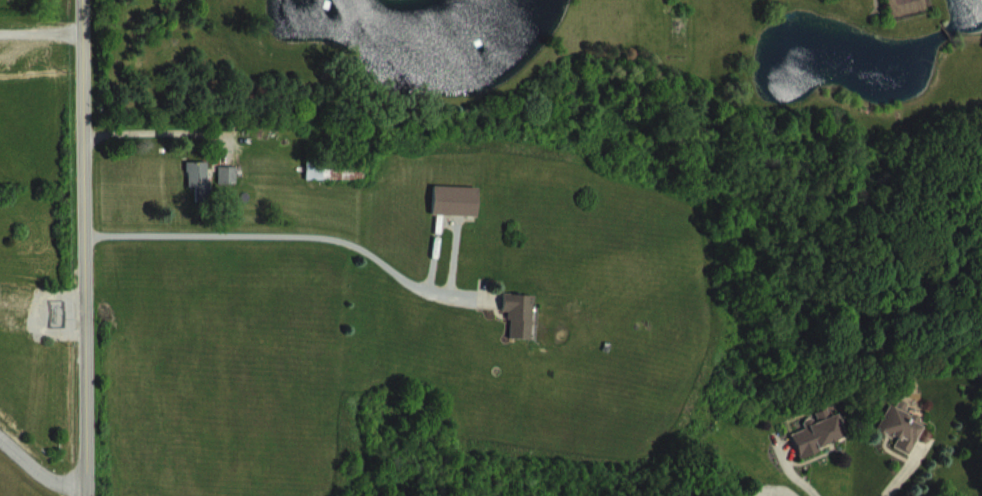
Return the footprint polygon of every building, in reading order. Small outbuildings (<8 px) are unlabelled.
[(215,178),(193,177),(193,203),(202,203),(201,215),(214,215),(215,178)] [(370,196),(370,179),(313,177),(312,195),(370,196)] [(242,182),(225,182),(225,199),(242,199),(242,182)] [(438,230),(482,232),(484,203),(439,201),(438,230)] [(538,310),(508,309),(508,327),(515,327),(514,353),(536,355),(538,310)] [(916,470),(931,436),(913,428),(917,419),(906,415),(903,423),(895,420),(883,446),(903,454),(900,463),(916,470)] [(852,454),(842,429),(835,431),(832,423),(820,428),(821,432),(809,437),(812,444),(796,450),(805,472),(852,454)]
